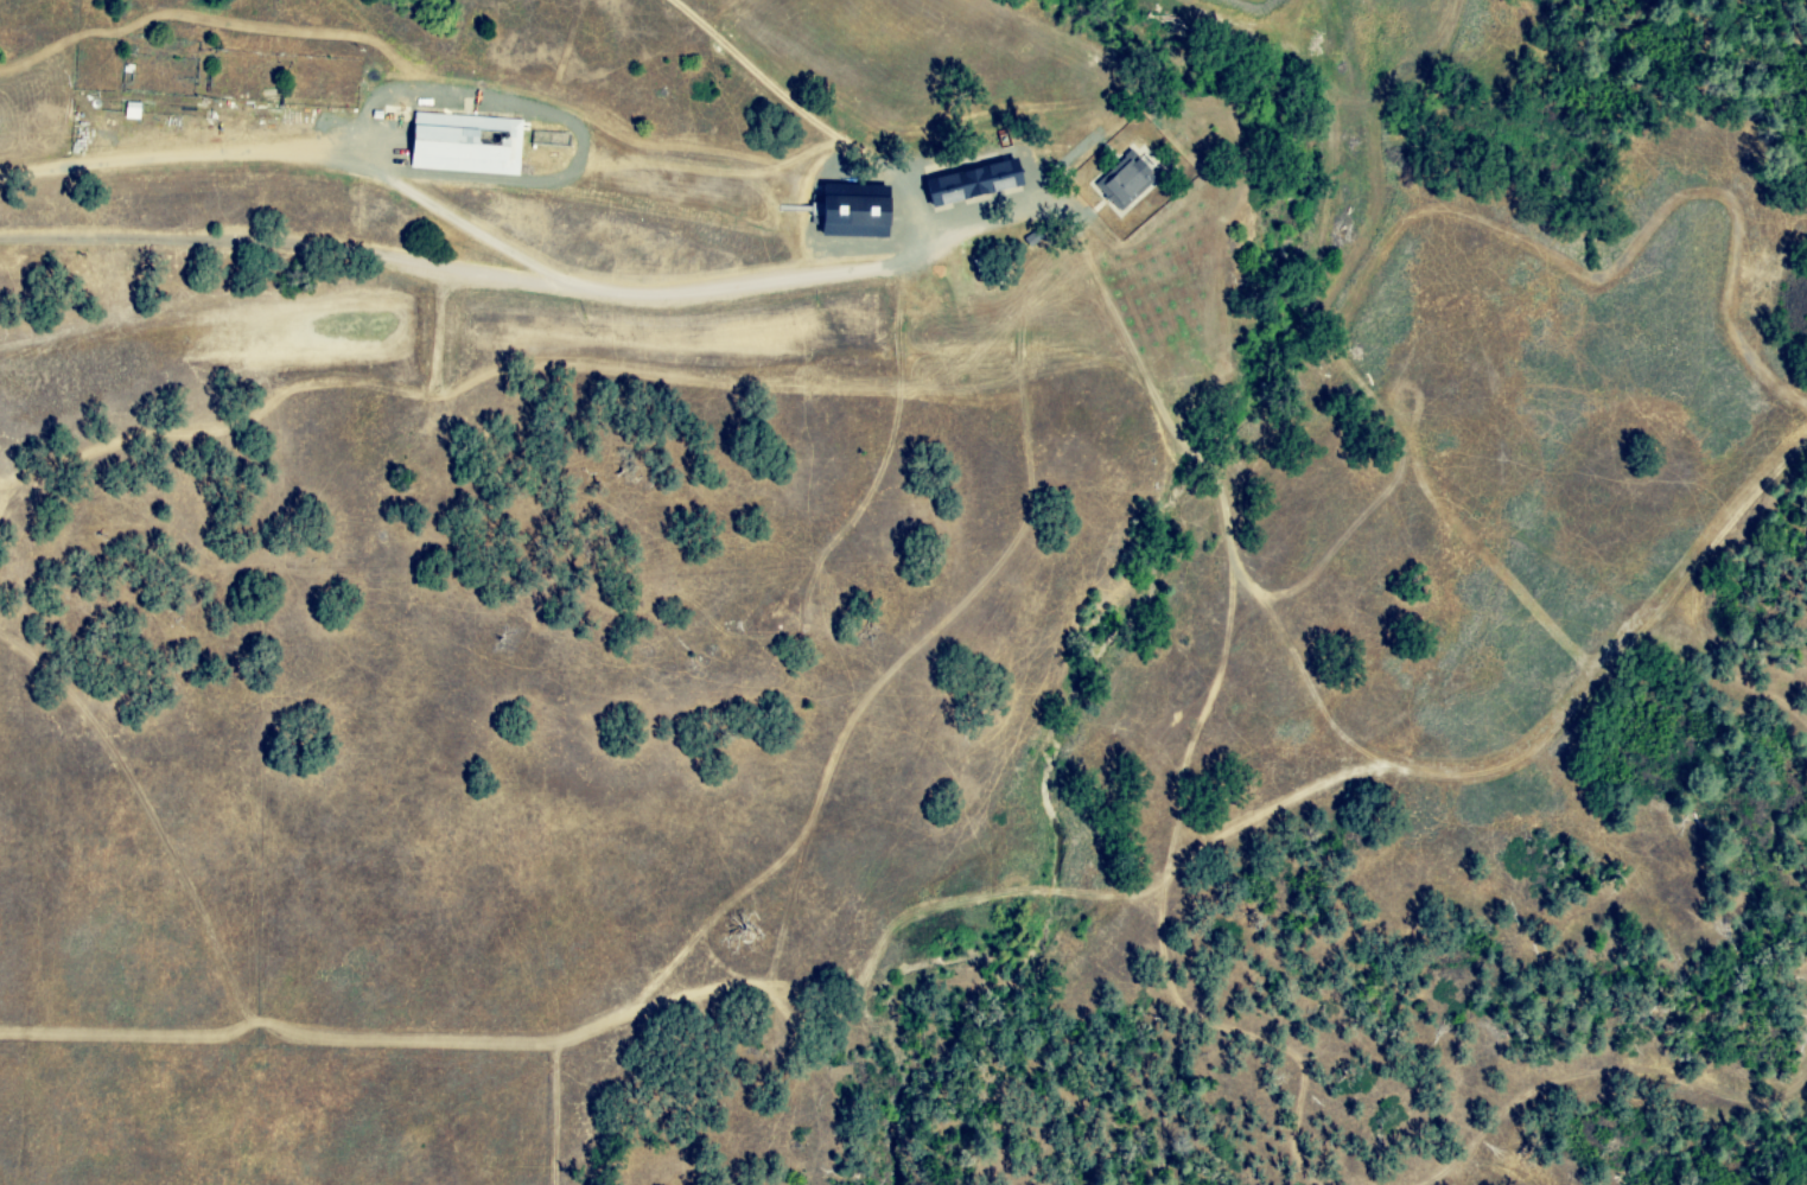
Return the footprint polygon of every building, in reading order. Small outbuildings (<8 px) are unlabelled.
[(516,175),(519,119),(407,113),(404,169),(516,175)] [(1117,213),(1151,180),(1126,153),(1092,186),(1117,213)] [(923,207),(1015,187),(1009,160),(917,180),(923,207)] [(812,236),(882,238),(882,228),(879,228),(880,204),(882,204),(882,187),(839,186),(839,197),(822,196),(822,187),(813,187),(812,236)]
